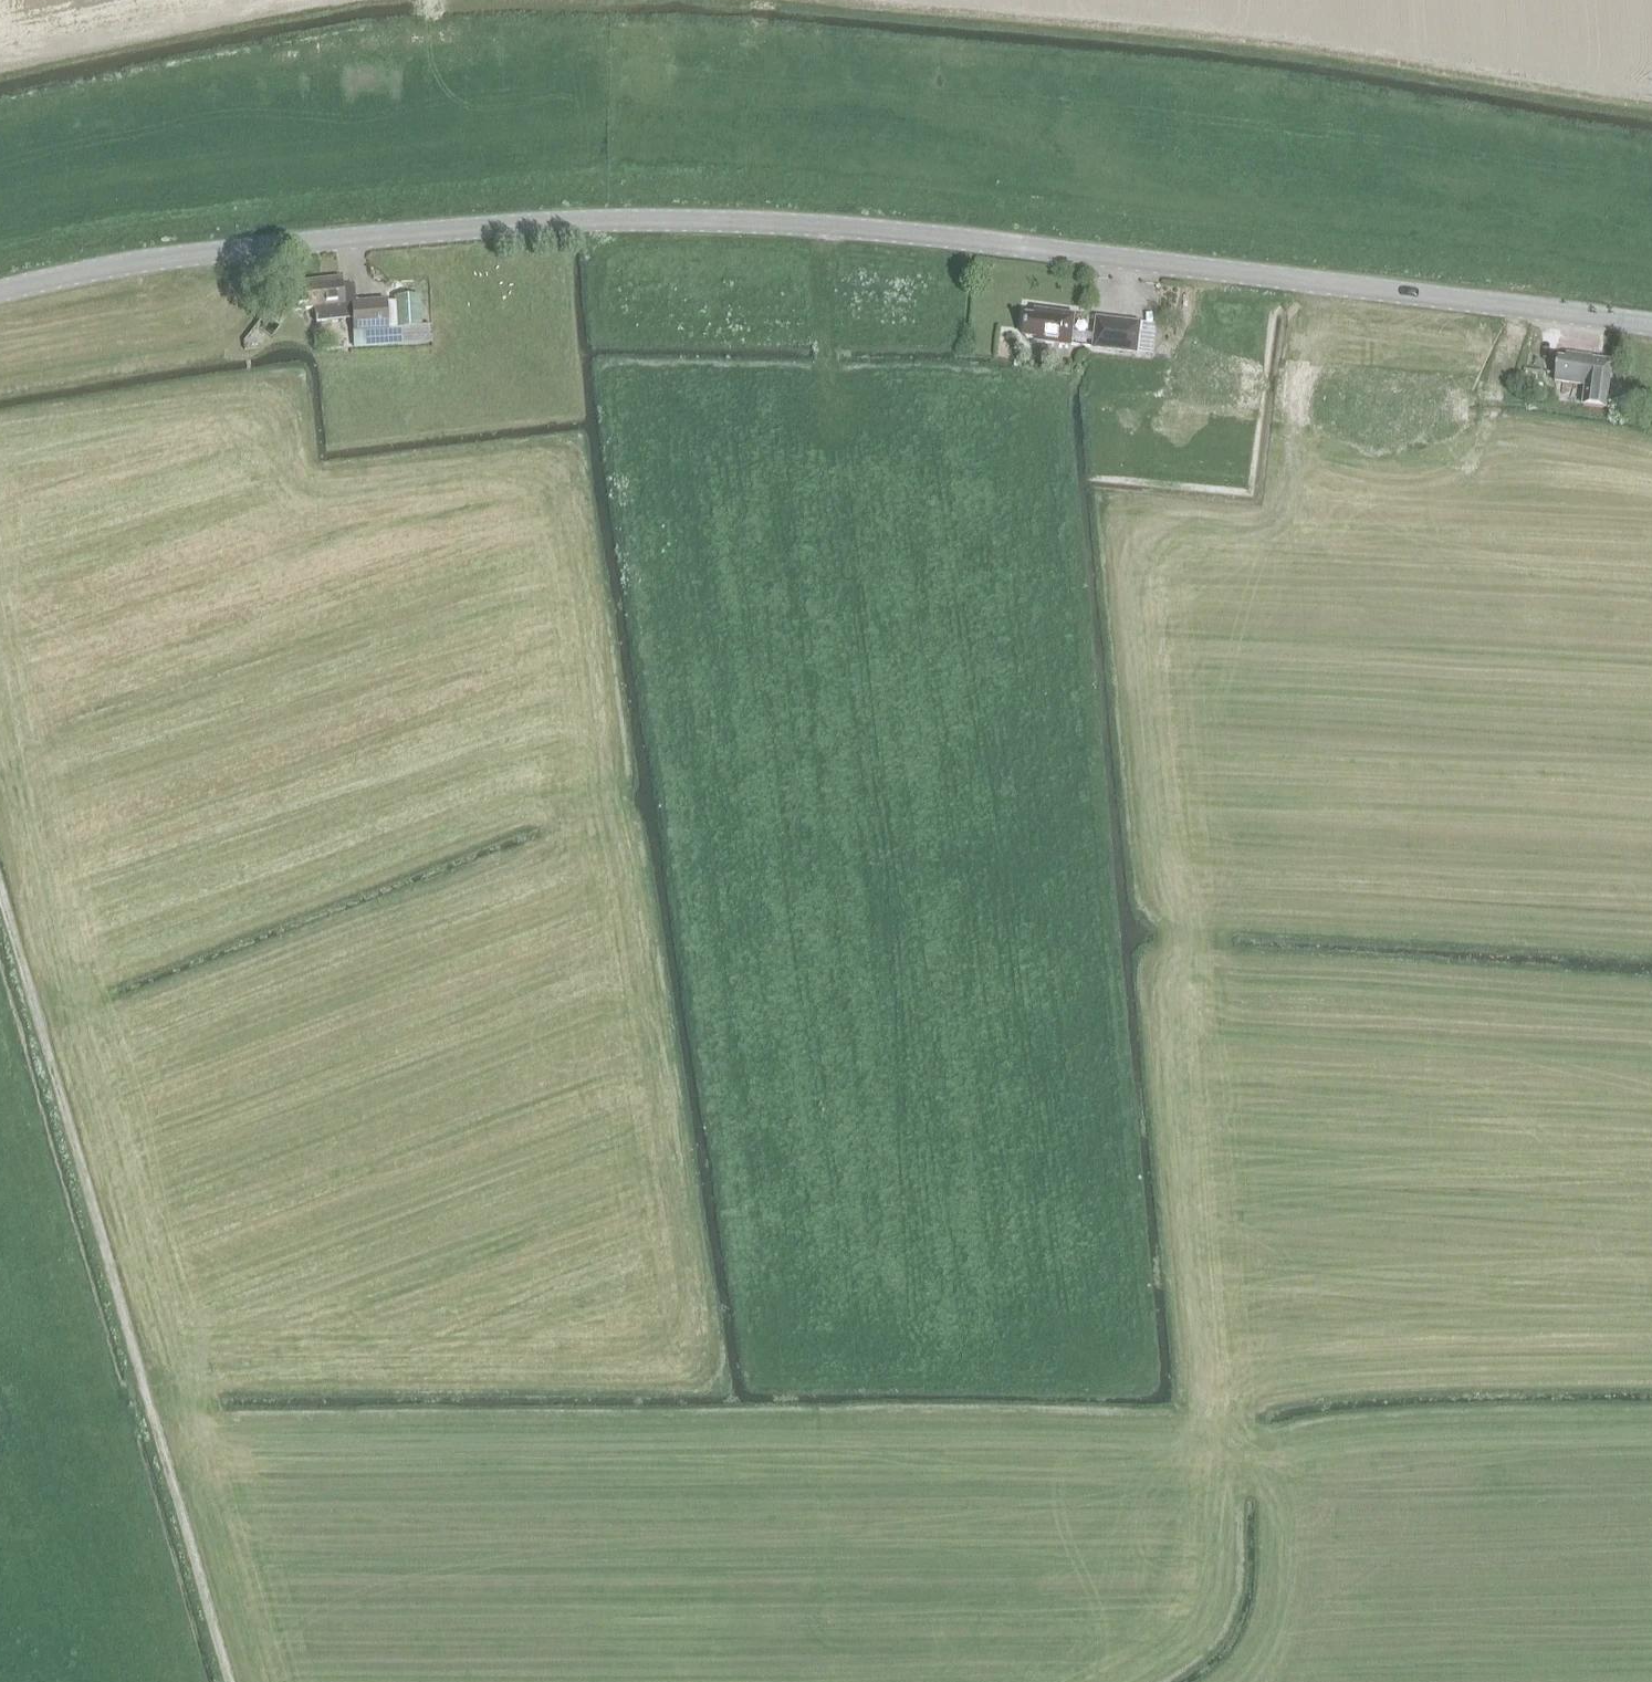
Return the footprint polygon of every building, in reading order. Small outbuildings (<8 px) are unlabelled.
[(290,311),(314,309),(316,324),(353,320),(354,332),(388,329),(385,300),(355,303),(354,291),(348,286),(341,287),(340,279),(301,283),(302,288),(288,289),(290,311)] [(422,327),(420,295),(394,297),(396,329),(422,327)] [(1037,343),(1071,347),(1075,316),(1036,311),(1035,317),(1027,316),(1024,338),(1037,340),(1037,343)] [(270,312),(250,340),(264,350),(284,321),(270,312)] [(1141,325),(1097,319),(1093,350),(1137,356),(1141,325)] [(1161,355),(1163,322),(1147,321),(1145,355),(1161,355)] [(1592,369),(1594,359),(1567,355),(1566,360),(1558,359),(1555,382),(1586,386),(1583,407),(1606,410),(1611,372),(1592,369)]
